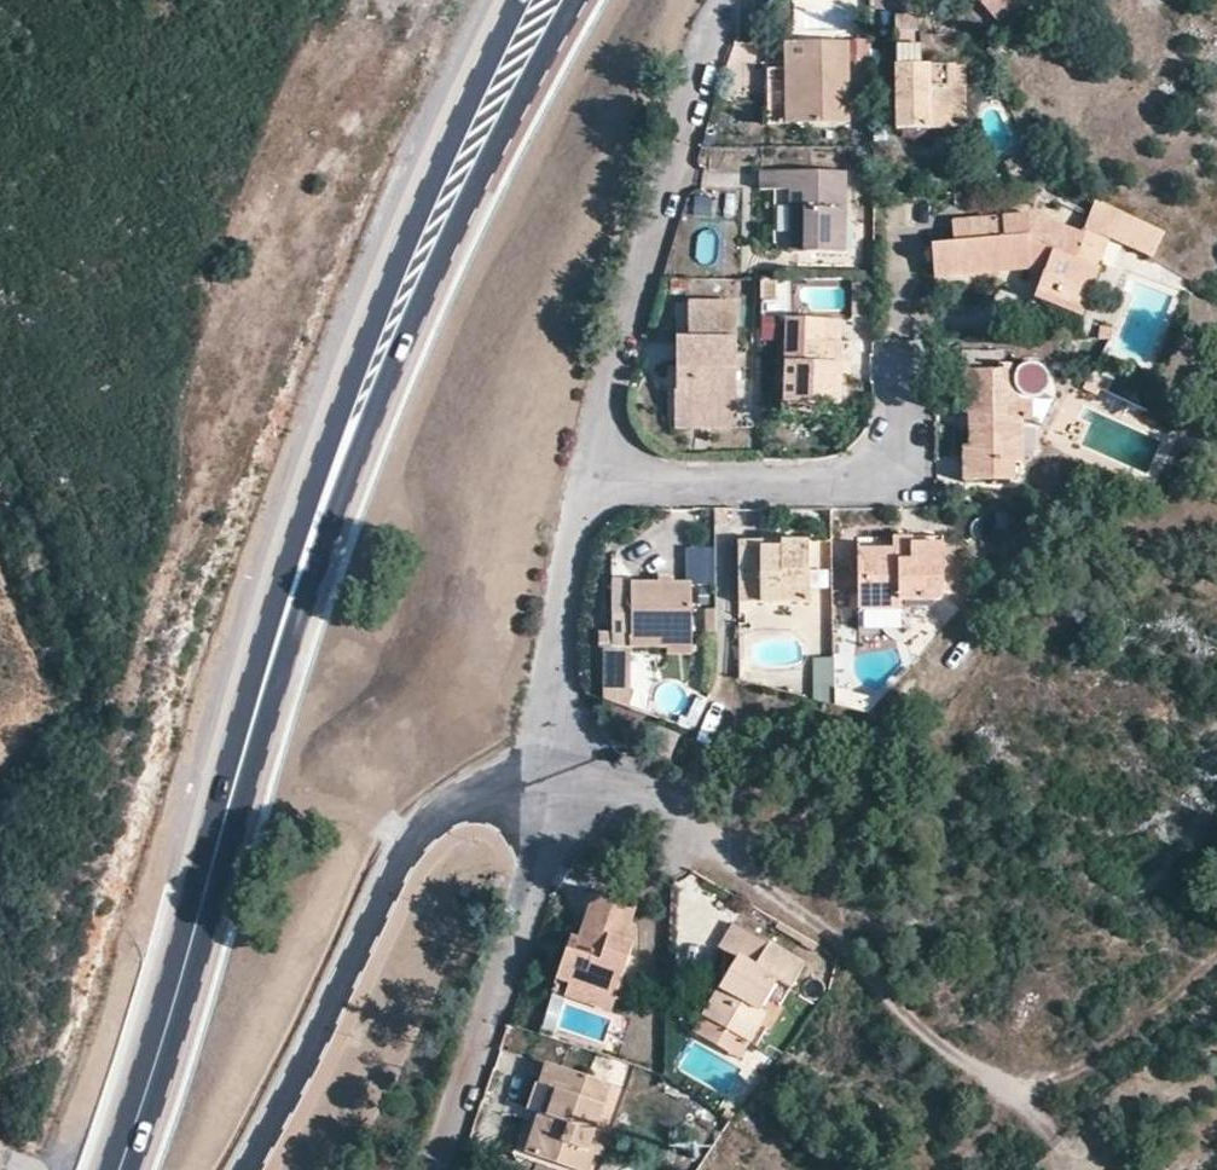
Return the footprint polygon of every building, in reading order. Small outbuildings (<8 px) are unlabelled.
[(999,22),(1017,5),(1014,0),(980,0),(999,22)] [(897,128),(948,127),(947,106),(932,104),(932,86),(957,87),(957,64),(922,64),(921,15),(896,16),(896,59),(896,95),(897,128)] [(875,95),(896,95),(896,59),(876,59),(875,95)] [(849,122),(849,63),(795,64),(796,121),(849,122)] [(947,106),(948,127),(966,127),(967,64),(957,64),(957,87),(932,86),(932,104),(947,106)] [(847,252),(847,171),(762,170),(761,188),(789,189),(790,252),(847,252)] [(1085,227),(1110,237),(1114,227),(1130,233),(1137,218),(1095,200),(1085,227)] [(1096,270),(1098,265),(1075,256),(1083,232),(1032,213),(954,221),(954,241),(932,243),(935,275),(1030,266),(1044,271),(1041,280),(1061,288),(1055,303),(1081,312),(1096,270)] [(1110,237),(1153,254),(1165,231),(1137,218),(1130,233),(1114,227),(1110,237)] [(1098,265),(1110,237),(1085,227),(1083,232),(1075,256),(1098,265)] [(773,277),(761,278),(761,296),(773,296),(773,277)] [(1035,296),(1055,303),(1061,288),(1041,280),(1035,296)] [(715,410),(737,409),(737,301),(690,302),(689,336),(675,336),(675,366),(690,367),(689,378),(684,378),(683,390),(675,390),(675,413),(715,413),(715,410)] [(784,401),(817,401),(842,401),(844,341),(829,339),(828,319),(786,316),(784,401)] [(782,345),(782,317),(762,317),(762,345),(782,345)] [(1093,339),(1107,338),(1107,329),(1093,329),(1093,339)] [(1022,461),(1022,423),(1010,423),(1023,394),(1034,396),(1042,394),(1049,387),(1050,377),(1047,367),(1039,362),(1030,361),(1024,364),(1018,370),(963,371),(963,413),(969,412),(968,445),(964,445),(964,480),(1015,480),(1014,461),(1022,461)] [(690,367),(675,366),(675,390),(683,390),(684,378),(689,378),(690,367)] [(1099,393),(1102,386),(1088,380),(1085,386),(1099,393)] [(1010,423),(1022,423),(1033,423),(1034,396),(1023,394),(1010,423)] [(816,416),(817,401),(784,401),(785,416),(816,416)] [(737,428),(737,409),(715,410),(715,413),(675,413),(675,428),(737,428)] [(912,546),(895,547),(860,547),(861,626),(899,627),(900,600),(943,599),(942,535),(912,535),(912,546)] [(895,535),(895,547),(912,546),(912,535),(895,535)] [(809,538),(783,539),(783,545),(760,546),(760,539),(739,539),(739,602),(808,600),(809,538)] [(858,541),(839,541),(839,606),(857,606),(858,541)] [(633,637),(695,635),(693,581),(676,581),(659,581),(614,583),(614,648),(633,648),(633,637)] [(695,646),(695,635),(633,637),(633,648),(695,646)] [(814,658),(815,703),(834,703),(833,657),(814,658)] [(570,984),(615,1000),(633,944),(625,941),(636,907),(593,894),(579,936),(574,951),(566,949),(556,980),(570,984)] [(737,958),(704,1017),(750,1043),(767,1012),(761,1008),(777,980),(791,987),(804,964),(733,924),(719,947),(737,958)] [(574,951),(579,936),(571,934),(566,949),(574,951)] [(611,1012),(615,1000),(570,984),(567,997),(611,1012)] [(750,1043),(704,1017),(695,1033),(740,1059),(750,1043)] [(517,1149),(573,1168),(579,1147),(589,1149),(596,1129),(611,1083),(546,1062),(517,1149)] [(732,1126),(738,1117),(730,1111),(725,1121),(732,1126)] [(573,1168),(581,1169),(589,1169),(594,1155),(603,1157),(610,1134),(596,1129),(589,1149),(579,1147),(573,1168)]
